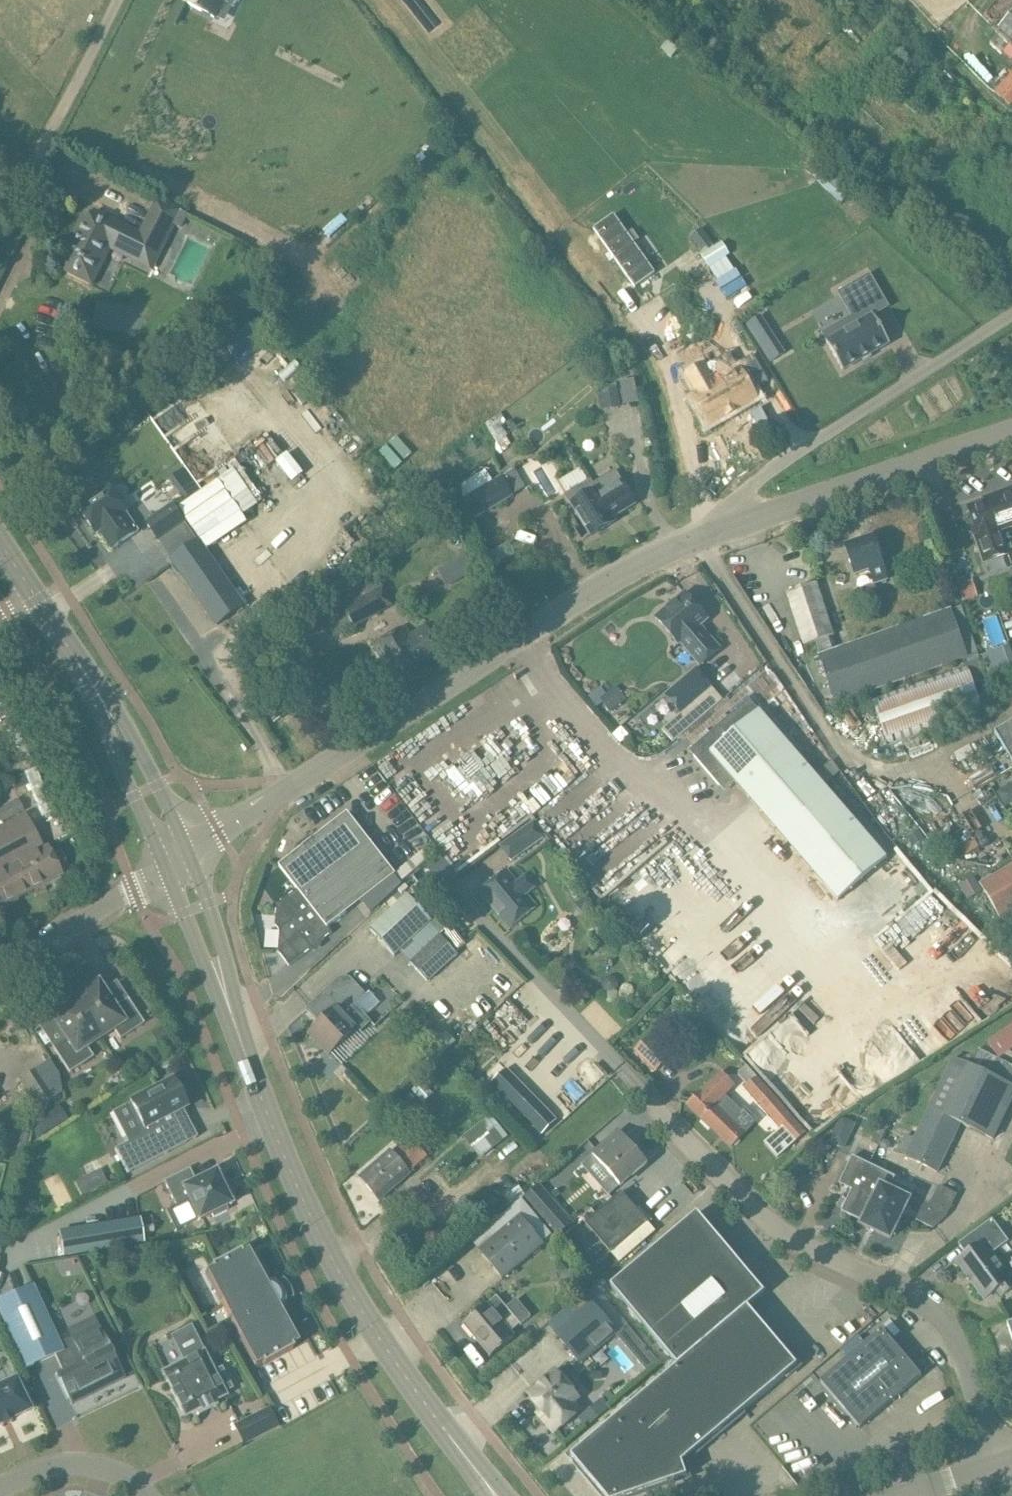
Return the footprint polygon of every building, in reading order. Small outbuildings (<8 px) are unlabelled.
[(187,5),(214,19),(224,0),(190,0),(187,5)] [(997,32),(1011,45),(1011,15),(997,32)] [(1009,46),(998,36),(991,44),(1002,54),(1009,46)] [(995,95),(1011,110),(1011,76),(995,95)] [(72,255),(66,271),(93,285),(110,251),(114,242),(157,263),(164,250),(175,228),(179,230),(187,214),(183,212),(183,211),(160,199),(142,234),(94,210),(88,220),(83,218),(67,252),(72,255)] [(612,216),(593,231),(637,288),(656,273),(612,216)] [(702,229),(690,237),(702,254),(713,245),(702,229)] [(722,243),(701,256),(709,269),(730,256),(722,243)] [(873,317),(854,285),(839,294),(853,318),(823,335),(828,343),(827,343),(843,371),(862,360),(871,355),(890,344),(874,317),(874,316),(873,317)] [(784,354),(773,337),(760,346),(770,363),(784,354)] [(706,366),(688,376),(699,394),(693,398),(709,426),(727,415),(727,416),(729,415),(728,415),(737,410),(739,409),(738,409),(756,398),(752,391),(769,382),(754,356),(737,366),(714,380),(707,368),(706,366)] [(621,408),(617,383),(605,388),(606,394),(600,395),(602,411),(621,408)] [(89,484),(97,476),(89,468),(81,476),(89,484)] [(613,519),(635,505),(616,473),(593,487),(591,482),(567,497),(591,538),(615,523),(613,519)] [(513,497),(502,478),(473,496),(463,502),(474,520),(484,514),(513,497)] [(113,549),(139,532),(126,514),(127,513),(109,487),(78,508),(97,534),(101,531),(113,549)] [(999,495),(1000,497),(968,508),(978,536),(974,538),(983,564),(1011,555),(1003,531),(1011,528),(1011,491),(999,495)] [(147,524),(159,541),(185,523),(173,506),(147,524)] [(496,545),(489,530),(479,534),(485,550),(496,545)] [(887,581),(873,539),(847,548),(856,577),(871,571),(876,585),(887,581)] [(175,564),(218,626),(244,608),(199,542),(172,560),(175,564)] [(471,573),(466,565),(455,571),(453,568),(441,574),(443,578),(442,578),(446,587),(471,573)] [(867,574),(855,580),(861,592),(873,586),(867,574)] [(836,636),(819,583),(787,593),(803,646),(815,642),(835,705),(969,659),(953,608),(833,651),(829,638),(836,636)] [(380,614),(365,584),(338,598),(341,605),(319,616),(332,639),(380,614)] [(708,621),(685,594),(657,619),(679,646),(681,644),(700,667),(720,650),(700,627),(708,621)] [(428,631),(413,640),(405,627),(374,647),(400,688),(431,668),(428,663),(443,654),(428,631)] [(1009,645),(982,655),(991,682),(1011,675),(1011,655),(1009,645)] [(988,683),(981,664),(873,700),(888,746),(984,714),(975,687),(988,683)] [(697,668),(665,696),(681,715),(713,687),(697,668)] [(616,687),(600,699),(611,713),(627,701),(616,687)] [(886,859),(824,785),(840,771),(832,761),(816,775),(760,711),(759,712),(749,700),(691,752),(725,790),(734,782),(775,828),(838,902),(886,859)] [(995,734),(1011,763),(1011,725),(995,734)] [(17,799),(0,808),(0,821),(1,824),(24,812),(17,799)] [(397,875),(348,813),(280,867),(298,890),(278,906),(277,927),(281,932),(280,953),(291,967),(334,933),(329,928),(397,875)] [(26,817),(13,823),(4,828),(0,830),(0,903),(56,873),(26,817)] [(544,837),(533,823),(500,847),(511,861),(544,837)] [(981,886),(1001,921),(1011,915),(1011,868),(981,886)] [(516,883),(506,871),(480,893),(510,929),(537,907),(527,896),(537,887),(526,874),(516,883)] [(432,922),(408,896),(371,931),(395,957),(432,922)] [(459,953),(442,935),(411,964),(428,982),(459,953)] [(339,981),(307,1009),(308,1010),(309,1010),(322,1024),(310,1035),(329,1055),(358,1029),(361,1034),(372,1024),(357,1006),(367,997),(367,998),(368,997),(354,981),(353,980),(351,979),(349,978),(348,978),(346,978),(344,978),(342,979),(340,980),(339,981)] [(74,999),(100,1039),(113,1030),(120,1040),(144,1024),(128,999),(114,1008),(98,983),(92,987),(91,984),(87,985),(83,986),(79,990),(77,993),(79,995),(74,999)] [(100,1039),(74,999),(69,1002),(67,999),(63,1000),(60,1002),(57,1004),(55,1006),(54,1009),(55,1011),(50,1015),(66,1040),(53,1048),(69,1073),(93,1058),(87,1048),(100,1039)] [(1011,1050),(1011,1025),(986,1041),(996,1059),(1011,1050)] [(670,1059),(649,1037),(634,1051),(655,1073),(670,1059)] [(899,1152),(907,1156),(906,1157),(939,1172),(939,1173),(962,1123),(994,1138),(1011,1099),(1011,1085),(961,1061),(953,1057),(930,1108),(915,1139),(907,1135),(899,1152)] [(740,1072),(739,1077),(748,1086),(745,1089),(759,1104),(765,1112),(781,1130),(765,1144),(774,1154),(777,1157),(778,1158),(791,1146),(806,1132),(757,1078),(746,1066),(740,1072)] [(55,1097),(37,1070),(20,1081),(38,1108),(55,1097)] [(722,1073),(689,1106),(730,1148),(757,1121),(746,1110),(742,1114),(724,1097),(735,1086),(722,1073)] [(172,1115),(186,1108),(172,1081),(125,1106),(140,1137),(115,1150),(127,1174),(186,1143),(172,1115)] [(482,1107),(452,1135),(509,1193),(538,1165),(482,1107)] [(557,1121),(544,1108),(530,1122),(543,1136),(557,1121)] [(29,1135),(19,1132),(16,1148),(25,1151),(29,1135)] [(625,1144),(617,1135),(593,1156),(620,1187),(647,1163),(628,1141),(625,1144)] [(430,1158),(414,1140),(396,1156),(393,1152),(362,1179),(382,1202),(413,1175),(411,1173),(430,1158)] [(895,1178),(853,1157),(839,1184),(852,1191),(842,1212),(864,1223),(862,1226),(890,1239),(892,1235),(895,1236),(901,1225),(898,1223),(909,1200),(908,1200),(913,1191),(893,1182),(895,1178)] [(189,1170),(164,1182),(176,1207),(189,1201),(197,1219),(198,1221),(200,1220),(212,1214),(213,1217),(227,1211),(225,1208),(225,1207),(229,1205),(229,1206),(231,1205),(230,1203),(216,1174),(215,1172),(213,1173),(214,1173),(195,1182),(189,1170)] [(46,1184),(58,1209),(71,1202),(59,1178),(46,1184)] [(934,1185),(920,1223),(940,1230),(954,1192),(934,1185)] [(586,1225),(573,1236),(598,1264),(610,1252),(612,1255),(648,1223),(622,1193),(613,1201),(586,1225)] [(611,1287),(678,1367),(749,1308),(765,1294),(698,1214),(611,1287)] [(544,1245),(521,1218),(479,1252),(502,1280),(544,1245)] [(992,1219),(960,1246),(967,1256),(958,1263),(984,1300),(997,1290),(1002,1297),(1011,1289),(1011,1280),(993,1254),(1009,1242),(992,1219)] [(64,1257),(111,1249),(107,1225),(60,1234),(64,1257)] [(292,1347),(298,1343),(279,1309),(282,1308),(283,1305),(283,1304),(284,1302),(284,1300),(284,1299),(284,1298),(283,1297),(283,1294),(282,1293),(281,1291),(280,1289),(278,1287),(276,1285),(273,1284),(272,1283),(269,1282),(266,1284),(247,1250),(241,1254),(240,1251),(210,1267),(212,1270),(204,1273),(255,1367),(262,1363),(263,1365),(293,1349),(292,1347)] [(33,1285),(0,1300),(0,1315),(25,1369),(24,1369),(24,1370),(64,1352),(64,1351),(63,1351),(33,1285)] [(621,1318),(595,1286),(562,1313),(548,1324),(581,1364),(618,1334),(617,1332),(626,1324),(621,1318)] [(520,1325),(497,1297),(464,1325),(491,1357),(505,1346),(501,1341),(520,1325)] [(749,1308),(678,1367),(571,1457),(604,1495),(633,1495),(688,1477),(683,1464),(798,1367),(749,1308)] [(125,1378),(94,1316),(67,1330),(83,1360),(56,1374),(71,1405),(125,1378)] [(213,1374),(204,1355),(190,1329),(186,1331),(187,1332),(190,1330),(198,1347),(182,1356),(185,1362),(163,1374),(185,1417),(197,1411),(198,1413),(197,1414),(198,1416),(216,1407),(214,1402),(225,1397),(223,1392),(230,1389),(221,1370),(213,1374)] [(922,1376),(883,1330),(821,1382),(860,1428),(922,1376)] [(638,1364),(649,1359),(644,1347),(633,1351),(638,1364)] [(822,1379),(843,1361),(837,1353),(815,1371),(822,1379)] [(579,1399),(559,1375),(550,1383),(547,1380),(529,1396),(549,1419),(545,1422),(555,1434),(577,1414),(570,1406),(579,1399)] [(1,1424),(2,1426),(12,1421),(12,1419),(29,1411),(15,1381),(0,1388),(0,1425),(1,1424)] [(610,1408),(602,1398),(580,1418),(579,1418),(587,1428),(610,1408)] [(244,1444),(277,1427),(268,1410),(235,1427),(244,1444)]
